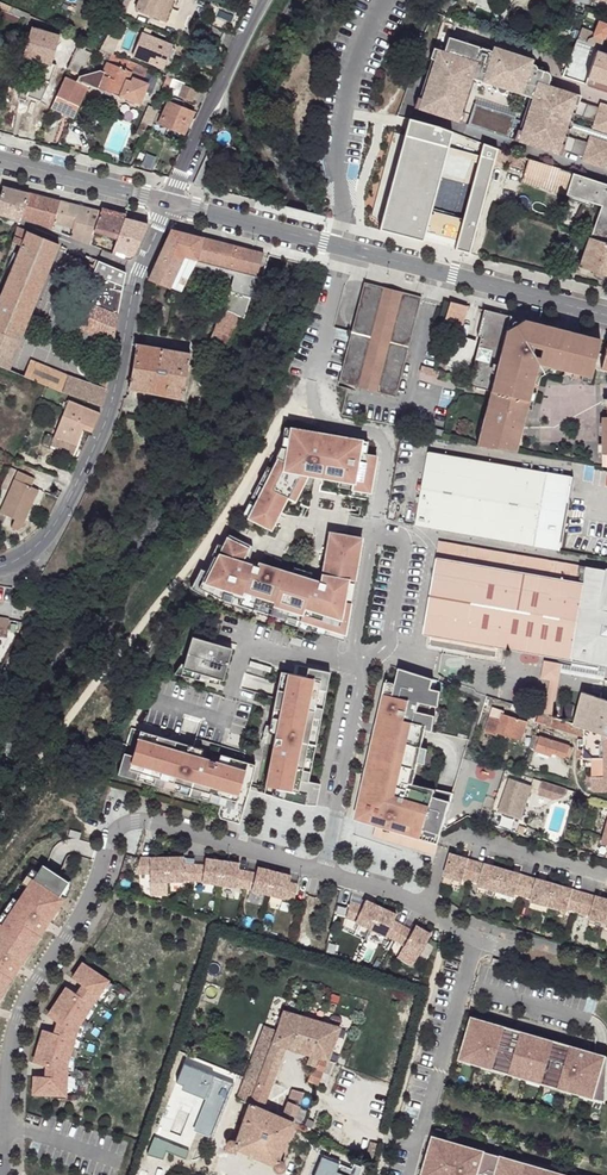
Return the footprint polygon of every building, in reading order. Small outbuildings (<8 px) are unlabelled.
[(120,7),(124,9),(128,0),(123,0),(120,7)] [(134,8),(159,18),(166,0),(138,0),(134,8)] [(159,18),(165,20),(173,0),(166,0),(159,18)] [(438,6),(445,13),(460,0),(444,0),(438,6)] [(21,15),(4,8),(1,15),(20,23),(21,15)] [(122,15),(117,13),(112,23),(118,26),(122,15)] [(28,18),(21,15),(20,23),(17,29),(24,32),(26,25),(28,18)] [(457,20),(446,16),(439,34),(451,38),(457,20)] [(42,24),(33,20),(31,26),(23,54),(30,57),(28,62),(29,62),(29,66),(30,67),(27,75),(22,73),(17,89),(19,90),(16,97),(22,100),(28,97),(40,102),(54,65),(68,70),(79,44),(81,40),(42,24)] [(579,32),(578,37),(577,40),(586,44),(600,48),(606,30),(606,28),(599,24),(592,38),(579,32)] [(117,31),(110,28),(103,42),(100,48),(108,51),(117,31)] [(172,44),(143,33),(135,55),(163,66),(167,57),(171,46),(172,44)] [(588,146),(567,139),(571,130),(572,126),(574,118),(579,104),(581,98),(549,87),(551,78),(548,74),(538,70),(536,67),(533,66),(535,62),(496,48),(494,53),(451,38),(439,34),(431,58),(432,59),(437,61),(425,99),(420,98),(418,97),(415,108),(462,124),(465,113),(464,112),(458,110),(471,77),(476,80),(531,98),(536,100),(524,133),(519,131),(515,142),(561,158),(563,151),(584,158),(582,163),(606,172),(606,142),(591,137),(588,146)] [(81,45),(79,44),(68,70),(76,74),(79,67),(84,68),(91,49),(83,46),(81,45)] [(598,51),(589,80),(606,86),(606,54),(598,51)] [(77,76),(76,81),(86,85),(86,84),(120,97),(121,96),(140,103),(149,79),(143,77),(147,67),(113,53),(109,62),(108,62),(104,73),(99,71),(77,76)] [(437,61),(432,59),(420,98),(425,99),(437,61)] [(215,78),(199,70),(195,81),(211,88),(215,78)] [(476,80),(471,77),(458,110),(464,112),(476,80)] [(75,83),(64,78),(51,109),(69,117),(73,118),(87,86),(86,85),(76,81),(75,83)] [(182,82),(172,78),(171,82),(181,86),(182,82)] [(197,90),(184,85),(179,97),(192,102),(197,90)] [(536,100),(531,98),(520,131),(524,133),(536,100)] [(194,111),(169,101),(159,124),(184,134),(194,111)] [(600,111),(579,104),(574,118),(595,125),(600,111)] [(601,107),(600,111),(595,125),(592,133),(606,138),(606,109),(601,107)] [(483,142),(454,131),(454,130),(440,123),(407,115),(404,124),(376,228),(423,241),(425,237),(455,245),(454,249),(470,253),(498,146),(485,141),(483,142)] [(572,126),(571,130),(591,137),(606,142),(606,138),(592,133),(572,126)] [(509,154),(498,150),(496,157),(493,166),(505,169),(506,165),(509,154)] [(523,158),(509,154),(506,165),(520,169),(523,158)] [(530,161),(528,160),(521,180),(558,193),(564,172),(530,161)] [(558,193),(565,195),(565,196),(601,206),(590,238),(606,244),(606,185),(564,172),(558,193)] [(4,187),(0,199),(0,214),(19,222),(21,216),(22,217),(30,194),(4,187)] [(60,202),(30,194),(22,217),(52,229),(54,223),(60,202)] [(101,212),(60,202),(54,223),(74,228),(71,237),(90,245),(92,240),(95,229),(101,212)] [(125,218),(101,212),(95,229),(117,239),(125,218)] [(148,224),(125,218),(117,239),(112,254),(123,258),(127,259),(129,260),(132,259),(134,258),(148,224)] [(17,227),(10,250),(14,252),(17,244),(22,245),(0,298),(0,366),(8,369),(59,245),(17,227)] [(209,240),(171,230),(148,281),(170,290),(184,259),(188,260),(238,272),(244,274),(237,298),(241,299),(249,301),(254,287),(260,289),(269,255),(218,242),(209,240)] [(590,238),(579,267),(597,273),(606,277),(606,244),(590,238)] [(99,261),(93,259),(87,273),(93,276),(99,261)] [(188,260),(184,259),(170,290),(174,291),(187,264),(188,260)] [(238,272),(188,260),(187,264),(237,277),(238,272)] [(124,272),(99,261),(93,276),(82,300),(73,296),(63,321),(84,330),(95,335),(109,341),(114,342),(119,308),(127,275),(126,273),(124,272)] [(597,273),(596,280),(606,284),(606,277),(597,273)] [(394,396),(404,359),(421,295),(364,280),(349,340),(339,380),(394,396)] [(249,301),(241,299),(237,316),(240,317),(244,319),(249,301)] [(465,304),(449,300),(443,317),(442,320),(460,326),(465,304)] [(588,377),(592,366),(596,353),(600,339),(482,309),(476,335),(479,336),(466,386),(491,393),(489,400),(527,409),(535,382),(537,376),(540,365),(551,367),(562,370),(588,377)] [(474,340),(455,334),(445,362),(464,369),(474,340)] [(114,342),(109,341),(106,359),(103,377),(108,378),(114,342)] [(191,354),(136,345),(128,389),(182,399),(191,354)] [(603,355),(596,353),(592,366),(599,368),(603,355)] [(551,367),(540,365),(537,376),(551,367)] [(99,388),(68,376),(62,392),(97,405),(99,388)] [(103,377),(101,377),(99,388),(97,405),(101,407),(106,389),(108,378),(103,377)] [(100,414),(69,400),(51,444),(73,453),(83,428),(91,432),(100,414)] [(527,409),(489,400),(477,447),(518,454),(522,434),(525,418),(527,409)] [(277,459),(247,519),(272,532),(289,500),(297,503),(308,476),(352,483),(353,491),(370,493),(376,455),(366,453),(369,441),(286,427),(277,459)] [(428,452),(414,525),(561,551),(572,477),(428,452)] [(19,469),(0,507),(0,511),(14,518),(10,525),(16,528),(21,526),(38,488),(31,485),(34,477),(19,469)] [(363,538),(329,532),(321,581),(259,563),(258,566),(244,561),(250,548),(227,538),(199,586),(223,601),(346,637),(363,538)] [(585,567),(440,540),(423,633),(431,635),(498,647),(571,660),(585,567)] [(585,567),(571,660),(606,666),(606,570),(585,567)] [(7,637),(11,619),(0,617),(0,636),(7,637)] [(498,647),(431,635),(429,647),(443,649),(496,659),(498,647)] [(232,649),(193,637),(185,665),(182,664),(175,674),(199,681),(202,674),(223,681),(232,649)] [(571,666),(544,660),(541,679),(549,680),(544,714),(552,716),(560,674),(604,680),(606,666),(571,660),(571,666)] [(264,794),(304,806),(317,806),(321,785),(309,781),(331,673),(297,665),(294,676),(281,672),(269,731),(276,734),(264,793),(264,794)] [(376,827),(436,845),(443,821),(452,793),(435,790),(411,785),(415,764),(424,764),(426,749),(420,747),(424,731),(430,731),(432,717),(415,712),(418,703),(436,706),(438,692),(429,689),(431,680),(398,669),(394,684),(385,682),(360,789),(352,820),(376,827)] [(583,692),(574,724),(583,727),(606,735),(606,700),(583,692)] [(504,711),(493,707),(489,716),(500,720),(503,715),(504,711)] [(544,714),(536,711),(533,720),(583,736),(583,727),(574,724),(552,716),(544,714)] [(528,722),(503,715),(500,720),(497,734),(521,742),(528,722)] [(500,720),(489,716),(484,732),(496,736),(497,734),(500,720)] [(583,727),(583,736),(583,740),(582,758),(591,759),(591,765),(591,772),(592,779),(604,780),(603,765),(606,765),(606,735),(583,727)] [(256,766),(131,728),(118,775),(220,806),(219,814),(221,819),(240,824),(251,790),(256,766)] [(539,736),(533,734),(529,747),(535,751),(539,736)] [(573,748),(539,736),(535,751),(550,756),(552,753),(569,759),(573,748)] [(592,779),(592,790),(606,790),(606,765),(603,765),(604,780),(592,779)] [(532,786),(510,779),(497,812),(522,820),(532,786)] [(541,781),(538,793),(552,798),(553,794),(563,797),(566,789),(541,781)] [(436,845),(376,827),(373,837),(433,855),(436,845)] [(81,835),(70,831),(69,837),(80,841),(81,835)] [(477,861),(449,853),(443,878),(462,884),(463,881),(471,883),(477,861)] [(140,859),(135,876),(149,875),(149,884),(167,884),(166,859),(140,859)] [(184,859),(166,859),(167,884),(184,884),(184,883),(192,884),(194,867),(184,866),(184,859)] [(204,868),(194,867),(192,884),(201,885),(201,886),(217,887),(222,863),(205,861),(204,868)] [(503,868),(477,861),(471,883),(479,885),(479,888),(496,893),(503,868)] [(239,866),(222,863),(217,887),(234,890),(234,889),(242,891),(247,875),(238,873),(239,866)] [(42,866),(0,925),(0,998),(67,902),(63,900),(69,883),(42,866)] [(529,877),(503,868),(496,893),(514,898),(515,895),(523,897),(529,877)] [(255,877),(247,875),(242,891),(251,892),(251,893),(267,898),(274,874),(257,869),(255,877)] [(290,879),(274,874),(267,898),(284,902),(284,901),(293,904),(297,888),(289,886),(290,879)] [(555,884),(529,877),(523,897),(532,900),(531,903),(549,907),(555,884)] [(462,884),(443,878),(442,883),(461,887),(462,884)] [(581,891),(555,884),(549,907),(566,912),(567,909),(576,912),(581,891)] [(496,893),(479,888),(477,895),(495,900),(496,893)] [(581,891),(576,912),(591,915),(590,918),(606,923),(606,898),(581,891)] [(514,898),(496,893),(495,900),(512,904),(514,898)] [(381,906),(367,900),(362,906),(351,902),(344,919),(353,922),(353,923),(368,930),(381,906)] [(549,907),(531,903),(529,909),(547,914),(549,907)] [(396,914),(381,906),(368,930),(383,938),(393,943),(404,926),(395,920),(396,914)] [(566,912),(549,907),(547,914),(565,919),(566,912)] [(590,918),(588,925),(606,930),(606,923),(590,918)] [(404,926),(393,943),(403,949),(398,957),(412,968),(432,934),(416,926),(413,930),(404,926)] [(461,962),(446,958),(443,968),(458,972),(461,962)] [(107,982),(82,965),(71,980),(84,989),(81,993),(93,1001),(107,982)] [(112,986),(107,982),(93,1001),(98,1005),(112,986)] [(79,998),(66,988),(55,1002),(80,1020),(93,1001),(81,993),(79,998)] [(98,1005),(93,1001),(80,1020),(85,1023),(98,1005)] [(80,1020),(55,1002),(47,1018),(60,1026),(58,1030),(72,1035),(80,1020)] [(265,1027),(236,1098),(249,1104),(237,1140),(234,1140),(232,1139),(230,1138),(227,1140),(225,1143),(225,1146),(227,1148),(231,1149),(233,1147),(273,1163),(273,1166),(274,1167),(277,1169),(280,1169),(282,1167),(283,1164),(282,1160),(279,1159),(277,1158),(276,1156),(304,1093),(293,1089),(284,1113),(281,1112),(279,1113),(279,1115),(261,1108),(285,1045),(310,1054),(307,1065),(315,1068),(307,1082),(318,1086),(330,1061),(333,1051),(337,1038),(341,1027),(285,1010),(276,1031),(265,1027)] [(470,1018),(458,1061),(606,1102),(606,1057),(470,1018)] [(85,1023),(80,1020),(72,1035),(78,1037),(85,1023)] [(57,1035),(42,1030),(38,1047),(69,1054),(72,1035),(58,1030),(57,1035)] [(75,1055),(78,1037),(72,1035),(69,1054),(75,1055)] [(69,1054),(38,1047),(34,1065),(49,1069),(49,1074),(65,1075),(69,1054)] [(75,1055),(69,1054),(65,1075),(71,1076),(75,1055)] [(232,1084),(184,1065),(177,1083),(184,1086),(183,1090),(206,1100),(193,1131),(210,1137),(232,1084)] [(48,1079),(32,1078),(31,1096),(50,1098),(50,1094),(63,1095),(65,1075),(49,1074),(48,1079)] [(37,1127),(41,1118),(26,1112),(22,1121),(37,1127)] [(189,1150),(154,1136),(147,1155),(161,1160),(166,1151),(184,1158),(189,1150)] [(435,1140),(425,1174),(564,1174),(435,1140)] [(319,1154),(311,1174),(360,1174),(362,1168),(319,1154)]
